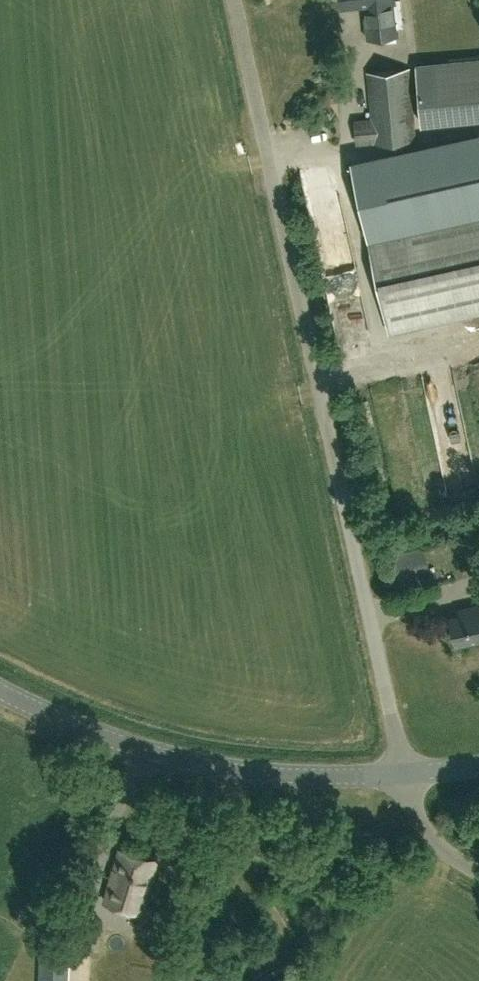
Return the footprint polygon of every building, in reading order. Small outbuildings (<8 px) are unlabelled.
[(367,19),(369,38),(400,35),(399,27),(404,26),(402,0),(342,0),(343,5),(366,3),(367,19)] [(478,118),(478,60),(417,66),(423,124),(478,118)] [(409,67),(367,71),(372,119),(355,121),(357,143),(374,141),(374,143),(416,139),(409,67)] [(402,163),(359,169),(363,194),(472,178),(473,185),(478,184),(478,164),(478,155),(402,166),(402,163)] [(478,310),(478,204),(367,228),(389,330),(478,310)] [(460,610),(461,615),(451,617),(457,643),(478,638),(478,605),(460,610)] [(371,840),(373,833),(363,831),(361,837),(371,840)] [(142,912),(157,860),(120,849),(105,901),(142,912)] [(71,943),(41,942),(39,980),(69,980),(71,943)]
